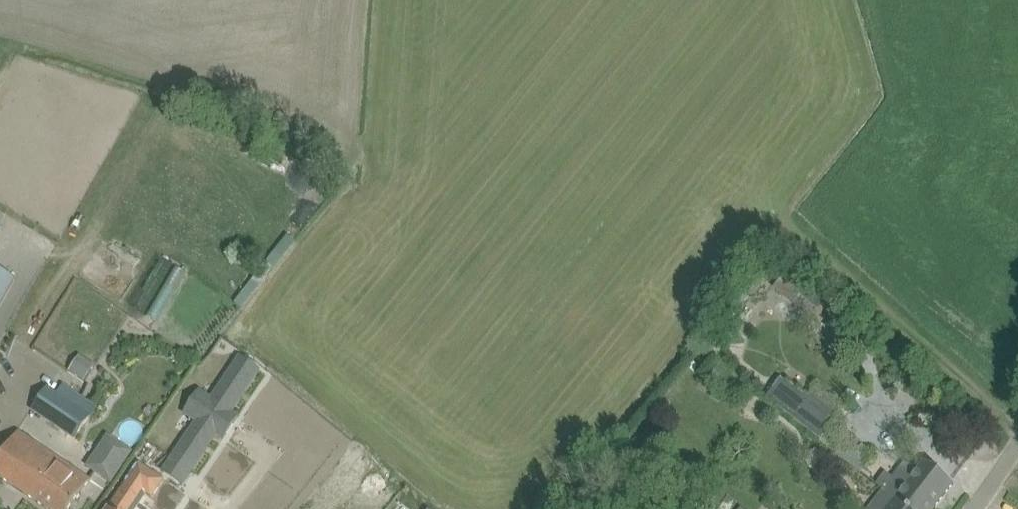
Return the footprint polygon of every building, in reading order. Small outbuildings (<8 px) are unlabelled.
[(150,313),(159,318),(183,270),(174,265),(150,313)] [(792,302),(819,325),(833,307),(788,270),(780,279),(799,294),(792,302)] [(15,279),(0,271),(0,305),(15,279)] [(743,291),(730,307),(737,312),(749,296),(743,291)] [(731,320),(724,328),(730,341),(740,340),(731,320)] [(703,351),(696,360),(704,366),(711,357),(703,351)] [(95,366),(79,355),(69,371),(84,381),(95,366)] [(197,421),(172,458),(192,471),(216,434),(223,439),(238,417),(231,412),(259,370),(240,357),(211,399),(199,391),(184,413),(197,421)] [(834,422),(836,420),(787,382),(772,402),(860,470),(874,453),(834,422)] [(91,415),(69,400),(49,385),(31,409),(75,439),(91,415)] [(18,431),(0,459),(0,477),(48,508),(71,508),(90,480),(18,431)] [(110,485),(131,452),(112,439),(104,435),(83,468),(110,485)] [(145,492),(151,496),(164,478),(139,461),(107,508),(134,508),(145,492)] [(882,488),(909,508),(934,508),(954,484),(925,461),(916,473),(902,462),(892,476),(885,470),(875,483),(882,488)] [(882,488),(865,508),(909,508),(882,488)]
